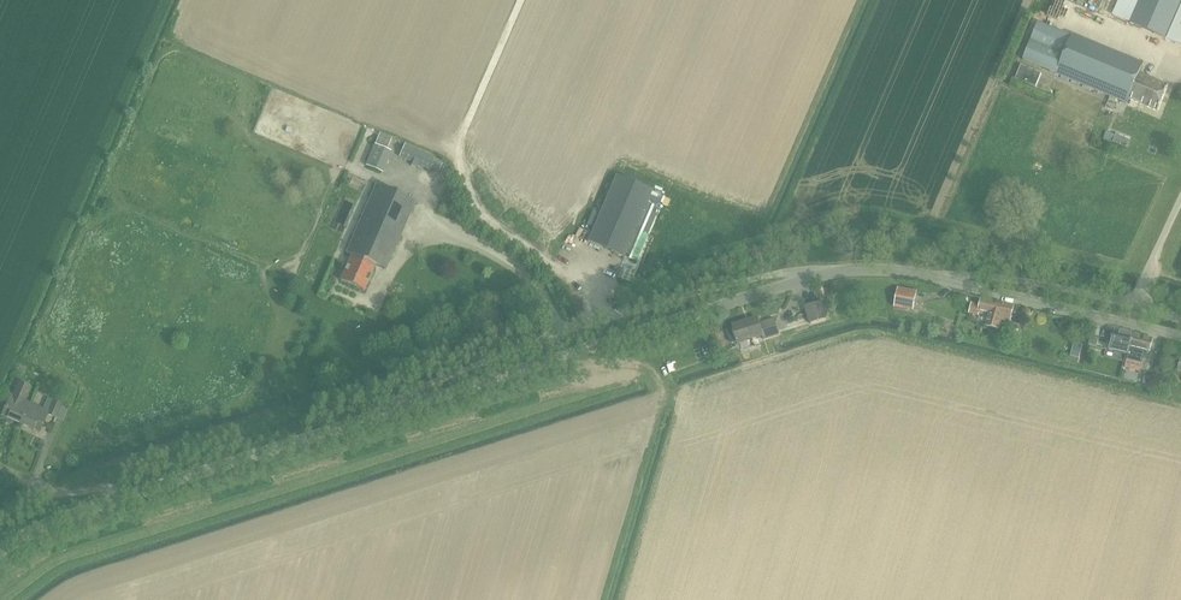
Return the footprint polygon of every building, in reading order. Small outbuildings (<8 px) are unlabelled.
[(1130,23),(1180,45),(1180,0),(1140,0),(1130,23)] [(1057,74),(1128,103),(1129,99),(1159,111),(1169,86),(1141,74),(1145,64),(1073,34),(1072,36),(1038,22),(1023,60),(1057,73),(1057,74)] [(1117,136),(1106,131),(1103,138),(1114,143),(1117,136)] [(1123,137),(1120,145),(1126,148),(1130,140),(1123,137)] [(399,156),(428,168),(430,169),(435,156),(405,143),(399,156)] [(616,175),(588,241),(624,256),(652,191),(616,175)] [(352,255),(341,281),(364,291),(375,265),(386,270),(415,202),(376,185),(370,200),(353,238),(347,253),(352,255)] [(895,307),(913,311),(917,291),(899,288),(895,307)] [(987,326),(999,329),(1001,319),(1010,321),(1013,306),(982,298),(980,306),(974,304),(973,309),(971,309),(970,313),(979,314),(979,313),(990,316),(987,326)] [(801,319),(808,317),(811,325),(826,320),(822,304),(821,302),(805,307),(807,311),(799,314),(799,315),(793,317),(794,320),(801,318),(801,319)] [(733,325),(736,334),(739,344),(763,336),(764,340),(779,335),(773,319),(759,323),(757,317),(733,325)] [(1093,328),(1091,338),(1089,343),(1097,346),(1101,330),(1093,328)] [(1111,343),(1109,350),(1115,351),(1124,353),(1129,354),(1134,334),(1114,329),(1111,342),(1111,343)] [(1134,334),(1129,354),(1126,368),(1140,372),(1144,356),(1145,351),(1150,352),(1153,338),(1134,334)] [(1074,343),(1070,357),(1079,359),(1083,345),(1074,343)] [(1155,363),(1154,371),(1162,372),(1163,365),(1155,363)] [(1144,376),(1142,382),(1149,384),(1150,377),(1144,376)] [(6,406),(2,415),(22,423),(31,403),(26,400),(32,387),(18,381),(12,395),(11,394),(9,393),(5,403),(7,404),(6,406)] [(31,403),(22,423),(40,431),(48,414),(56,418),(62,403),(53,399),(49,410),(31,403)]
